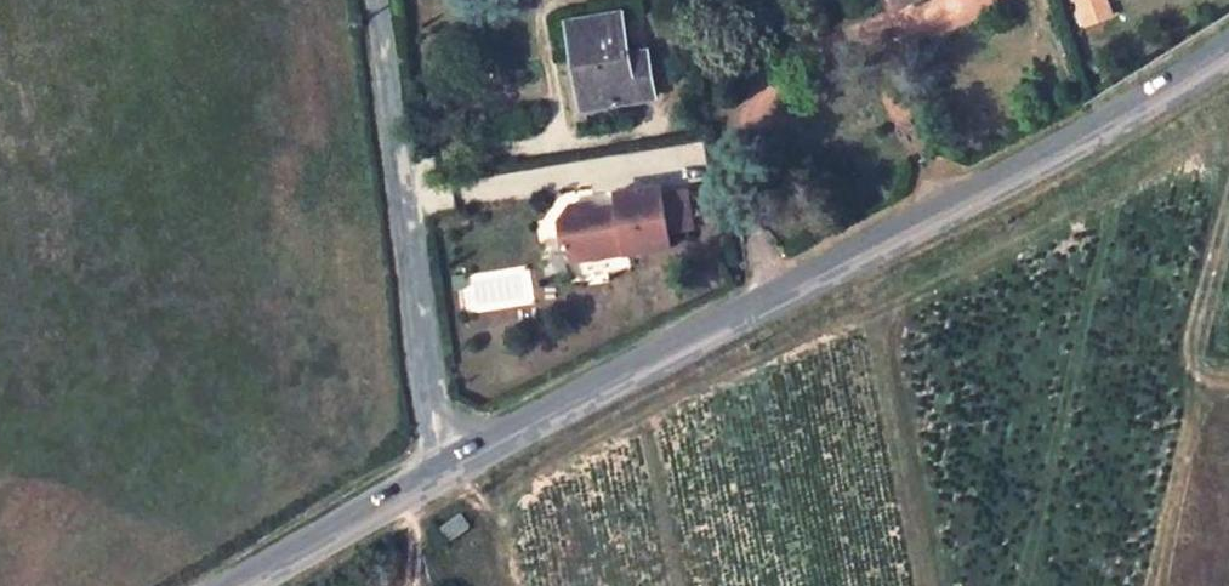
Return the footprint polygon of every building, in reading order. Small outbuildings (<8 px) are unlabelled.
[(568,22),(578,75),(590,73),(596,107),(656,97),(648,51),(630,54),(623,13),(568,22)] [(584,109),(596,107),(590,73),(578,75),(584,109)] [(579,207),(569,222),(573,250),(589,261),(618,256),(615,235),(632,232),(635,253),(681,245),(671,185),(625,192),(628,206),(620,207),(620,212),(610,214),(609,208),(602,203),(579,207)] [(615,235),(618,256),(635,253),(632,232),(615,235)] [(439,528),(449,542),(470,528),(460,513),(439,528)]
